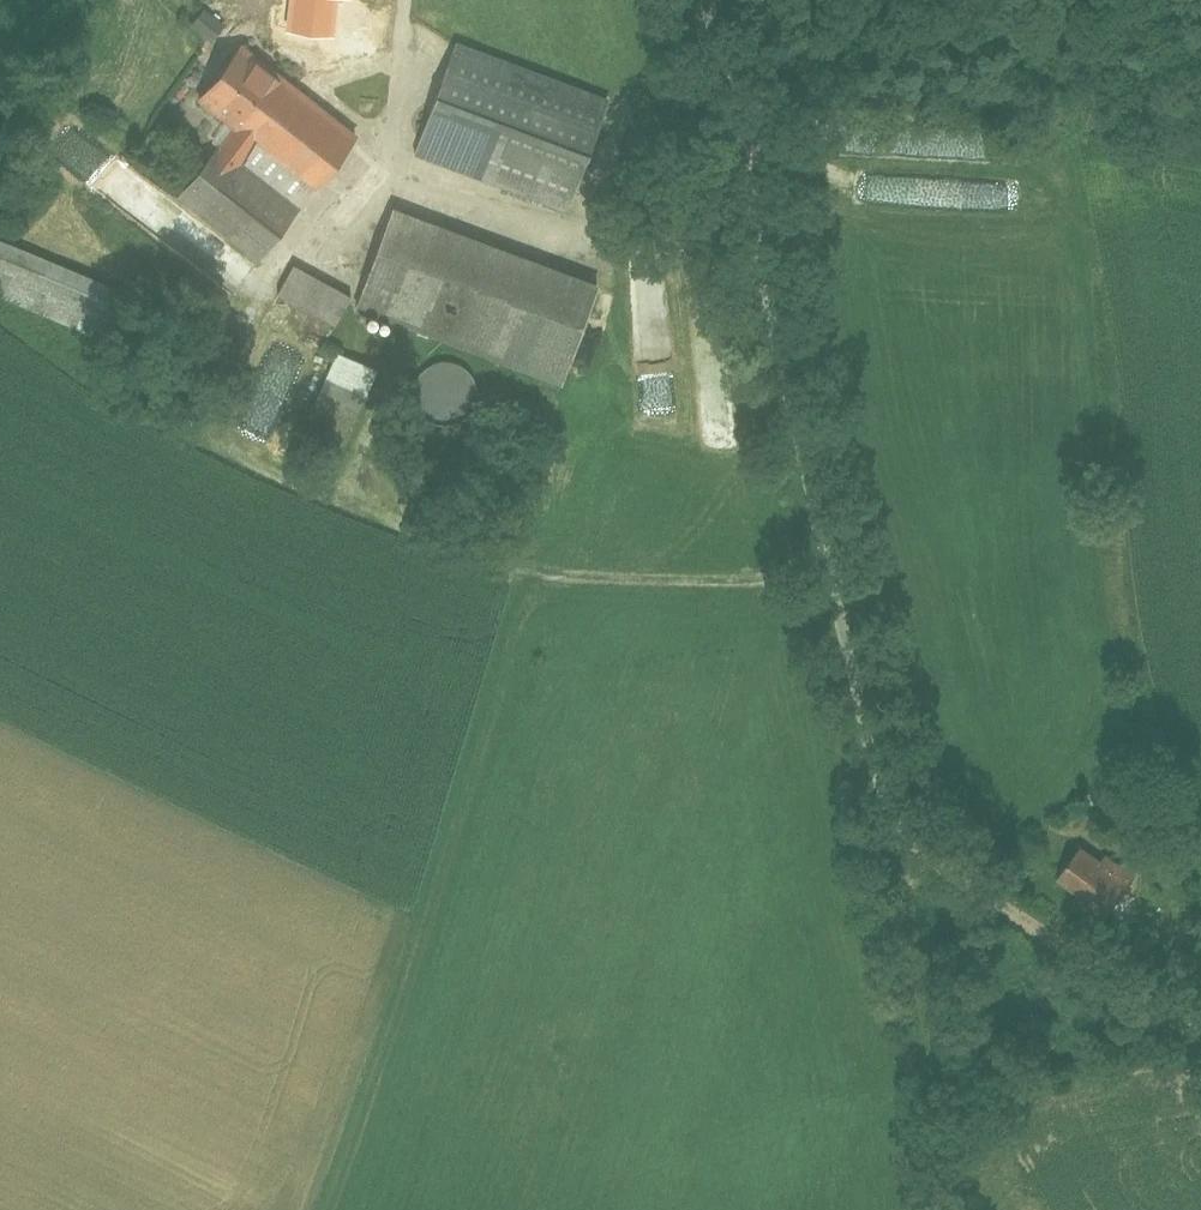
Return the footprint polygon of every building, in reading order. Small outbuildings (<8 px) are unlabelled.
[(603,93),(456,44),(422,144),(569,193),(603,93)] [(319,175),(354,128),(247,49),(209,100),(236,120),(187,187),(266,246),(296,206),(250,172),(273,141),(319,175)] [(120,173),(102,193),(122,210),(140,191),(120,173)] [(590,272),(402,203),(368,296),(556,365),(590,272)] [(0,247),(0,304),(125,362),(147,315),(0,247)] [(306,259),(289,290),(331,312),(347,281),(306,259)] [(349,352),(334,390),(368,403),(382,365),(349,352)] [(462,408),(464,400),(465,393),(463,385),(460,379),(455,373),(449,368),(443,365),(435,364),(428,364),(420,367),(414,371),(409,376),(405,382),(403,390),(402,397),(404,404),(407,411),(412,417),(418,422),(424,425),(432,426),(439,426),(447,423),(453,419),(458,414),(462,408)] [(639,393),(638,409),(656,409),(657,393),(639,393)] [(1085,851),(1058,893),(1111,928),(1138,886),(1085,851)]
